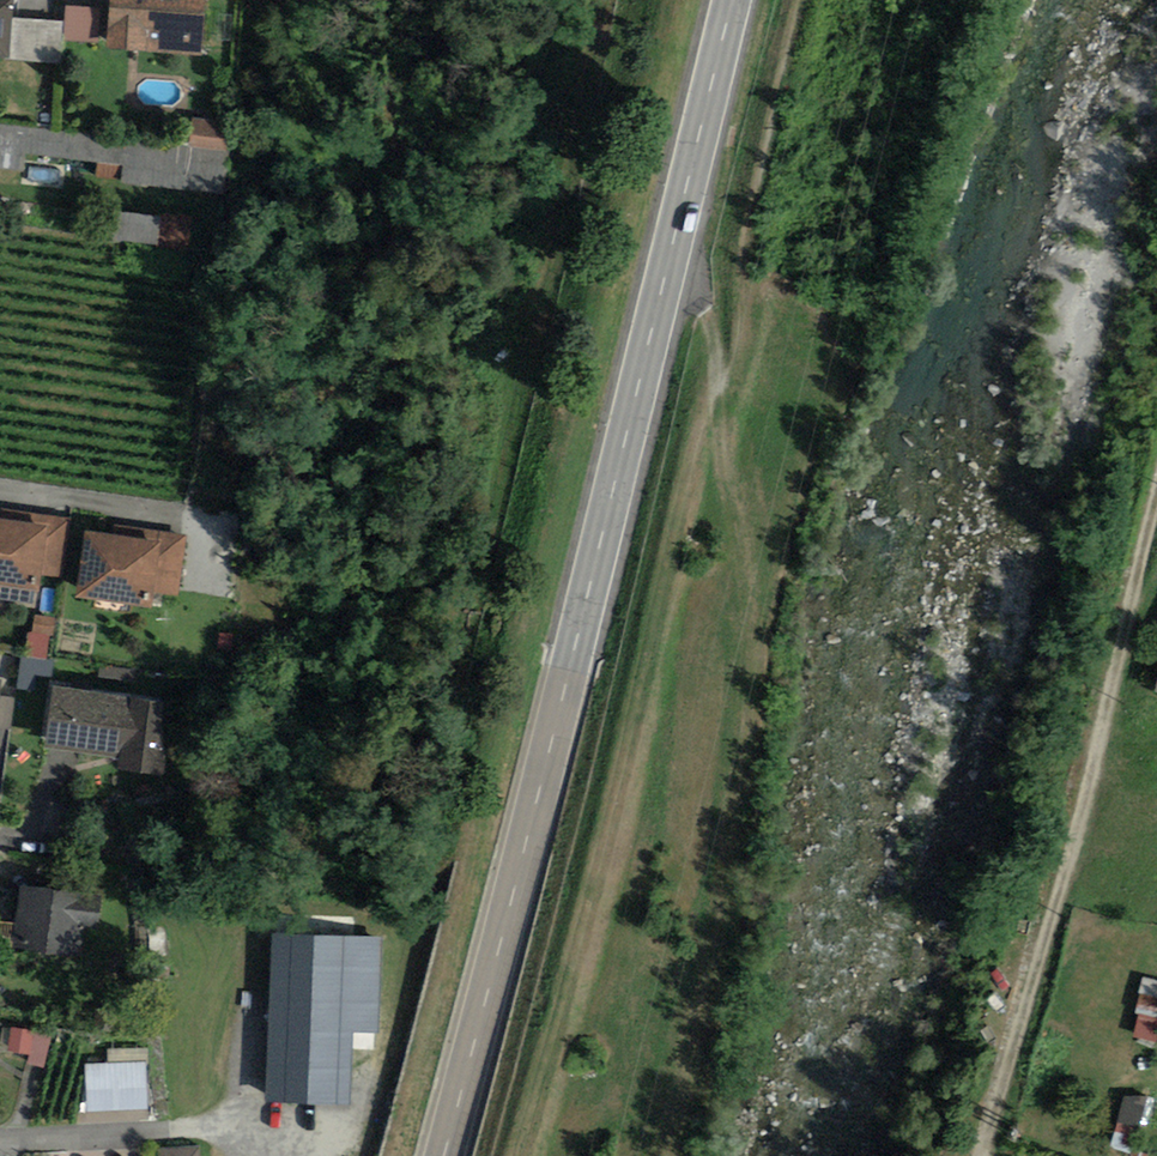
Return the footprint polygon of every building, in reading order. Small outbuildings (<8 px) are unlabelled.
[(7,54),(12,0),(0,0),(0,54),(7,54)] [(107,47),(200,54),(204,0),(111,0),(107,47)] [(70,41),(104,41),(105,5),(71,5),(70,41)] [(233,149),(234,121),(195,120),(194,148),(233,149)] [(120,243),(194,245),(194,213),(120,212),(120,243)] [(0,517),(0,583),(41,590),(43,574),(62,577),(71,518),(3,507),(2,517),(0,517)] [(112,534),(85,530),(76,593),(150,603),(152,591),(179,594),(187,530),(114,520),(112,534)] [(54,654),(57,616),(38,615),(35,653),(54,654)] [(164,699),(53,681),(45,741),(126,751),(124,764),(166,770),(161,721),(164,699)] [(101,893),(22,881),(12,946),(80,957),(85,924),(96,926),(101,893)] [(407,932),(275,927),(269,1097),(357,1100),(359,1028),(403,1029),(407,932)] [(1138,992),(1143,993),(1136,1013),(1141,1015),(1135,1034),(1156,1042),(1156,981),(1143,977),(1138,992)] [(54,1031),(12,1021),(7,1042),(29,1047),(27,1055),(38,1058),(47,1060),(54,1031)] [(151,1055),(90,1056),(90,1116),(151,1116),(151,1055)] [(1147,1098),(1124,1098),(1110,1146),(1130,1154),(1139,1127),(1147,1098)]
